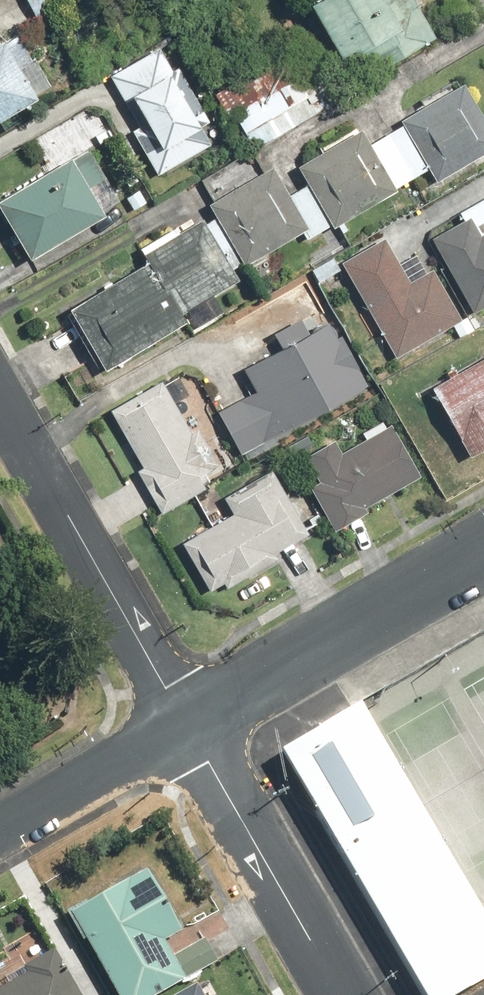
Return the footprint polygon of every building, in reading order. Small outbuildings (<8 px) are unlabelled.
[(40,11),(61,0),(34,0),(40,11)] [(352,64),(401,38),(409,53),(439,37),(419,0),(318,0),(317,0),(352,64)] [(47,88),(27,54),(18,59),(3,35),(0,36),(0,115),(47,88)] [(160,46),(114,74),(129,98),(140,92),(169,140),(150,152),(163,174),(214,143),(204,126),(214,121),(182,68),(175,71),(160,46)] [(239,112),(306,73),(293,49),(218,92),(232,116),(239,112)] [(306,73),(239,112),(259,147),(327,108),(306,73)] [(470,83),(405,120),(407,125),(375,143),(400,186),(433,168),(439,178),(483,153),(483,108),(470,83)] [(375,143),(366,127),(302,163),(313,182),(336,223),(338,226),(402,190),(400,186),(375,143)] [(92,148),(4,198),(21,228),(9,235),(16,247),(28,240),(36,254),(124,203),(92,148)] [(336,223),(313,182),(294,193),(278,165),(214,201),(221,214),(239,246),(250,264),(307,231),(310,237),(336,223)] [(188,323),(194,334),(231,313),(220,293),(246,278),(231,251),(239,246),(221,214),(210,220),(208,216),(147,250),(153,261),(183,314),(188,323)] [(435,237),(476,310),(483,306),(483,237),(472,216),(435,237)] [(414,281),(389,236),(346,260),(398,354),(466,317),(438,267),(414,281)] [(183,314),(153,261),(67,309),(102,372),(188,323),(183,314)] [(371,383),(336,320),(250,368),(261,389),(221,412),(244,454),(371,383)] [(477,453),(483,449),(483,356),(437,384),(477,453)] [(145,466),(140,469),(153,491),(120,510),(128,523),(161,505),(165,512),(211,486),(206,478),(227,466),(205,427),(195,433),(164,379),(112,409),(145,466)] [(314,486),(335,529),(375,509),(372,503),(424,477),(398,424),(346,450),(340,438),(309,454),(323,481),(314,486)] [(313,532),(278,470),(229,497),(243,521),(191,550),(212,588),(313,532)] [(361,702),(282,748),(428,994),(452,994),(483,976),(483,911),(481,906),(361,702)] [(155,867),(73,912),(118,994),(158,994),(186,980),(164,940),(188,927),(155,867)] [(0,991),(0,994),(102,994),(74,940),(28,964),(33,974),(0,991)] [(209,985),(189,994),(214,994),(209,985)]
